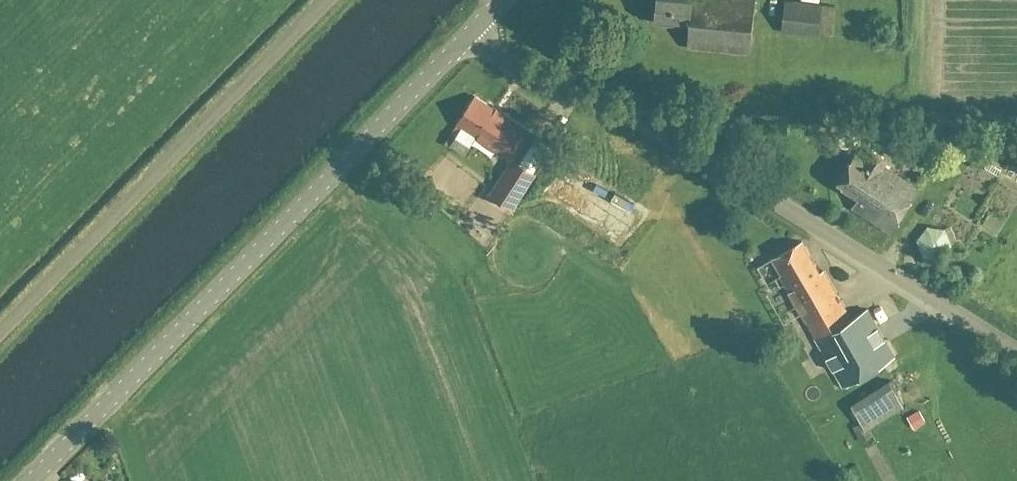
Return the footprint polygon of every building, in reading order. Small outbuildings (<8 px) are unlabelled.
[(653,23),(690,26),(688,49),(749,54),(754,0),(655,0),(653,23)] [(785,2),(782,33),(832,38),(835,7),(785,2)] [(479,100),(461,127),(475,136),(474,137),(510,161),(529,132),(493,108),(493,109),(479,100)] [(855,153),(837,182),(842,185),(841,187),(858,197),(851,208),(891,232),(918,188),(883,166),(887,160),(871,150),(865,160),(855,153)] [(494,199),(511,209),(532,173),(515,163),(494,199)] [(569,204),(581,193),(570,180),(557,191),(569,204)] [(920,238),(927,257),(954,247),(947,228),(920,238)] [(779,278),(788,295),(799,312),(843,387),(895,357),(868,310),(867,310),(851,319),(823,272),(819,274),(801,243),(772,260),(782,276),(779,278)] [(904,376),(853,407),(869,434),(921,403),(904,376)]
